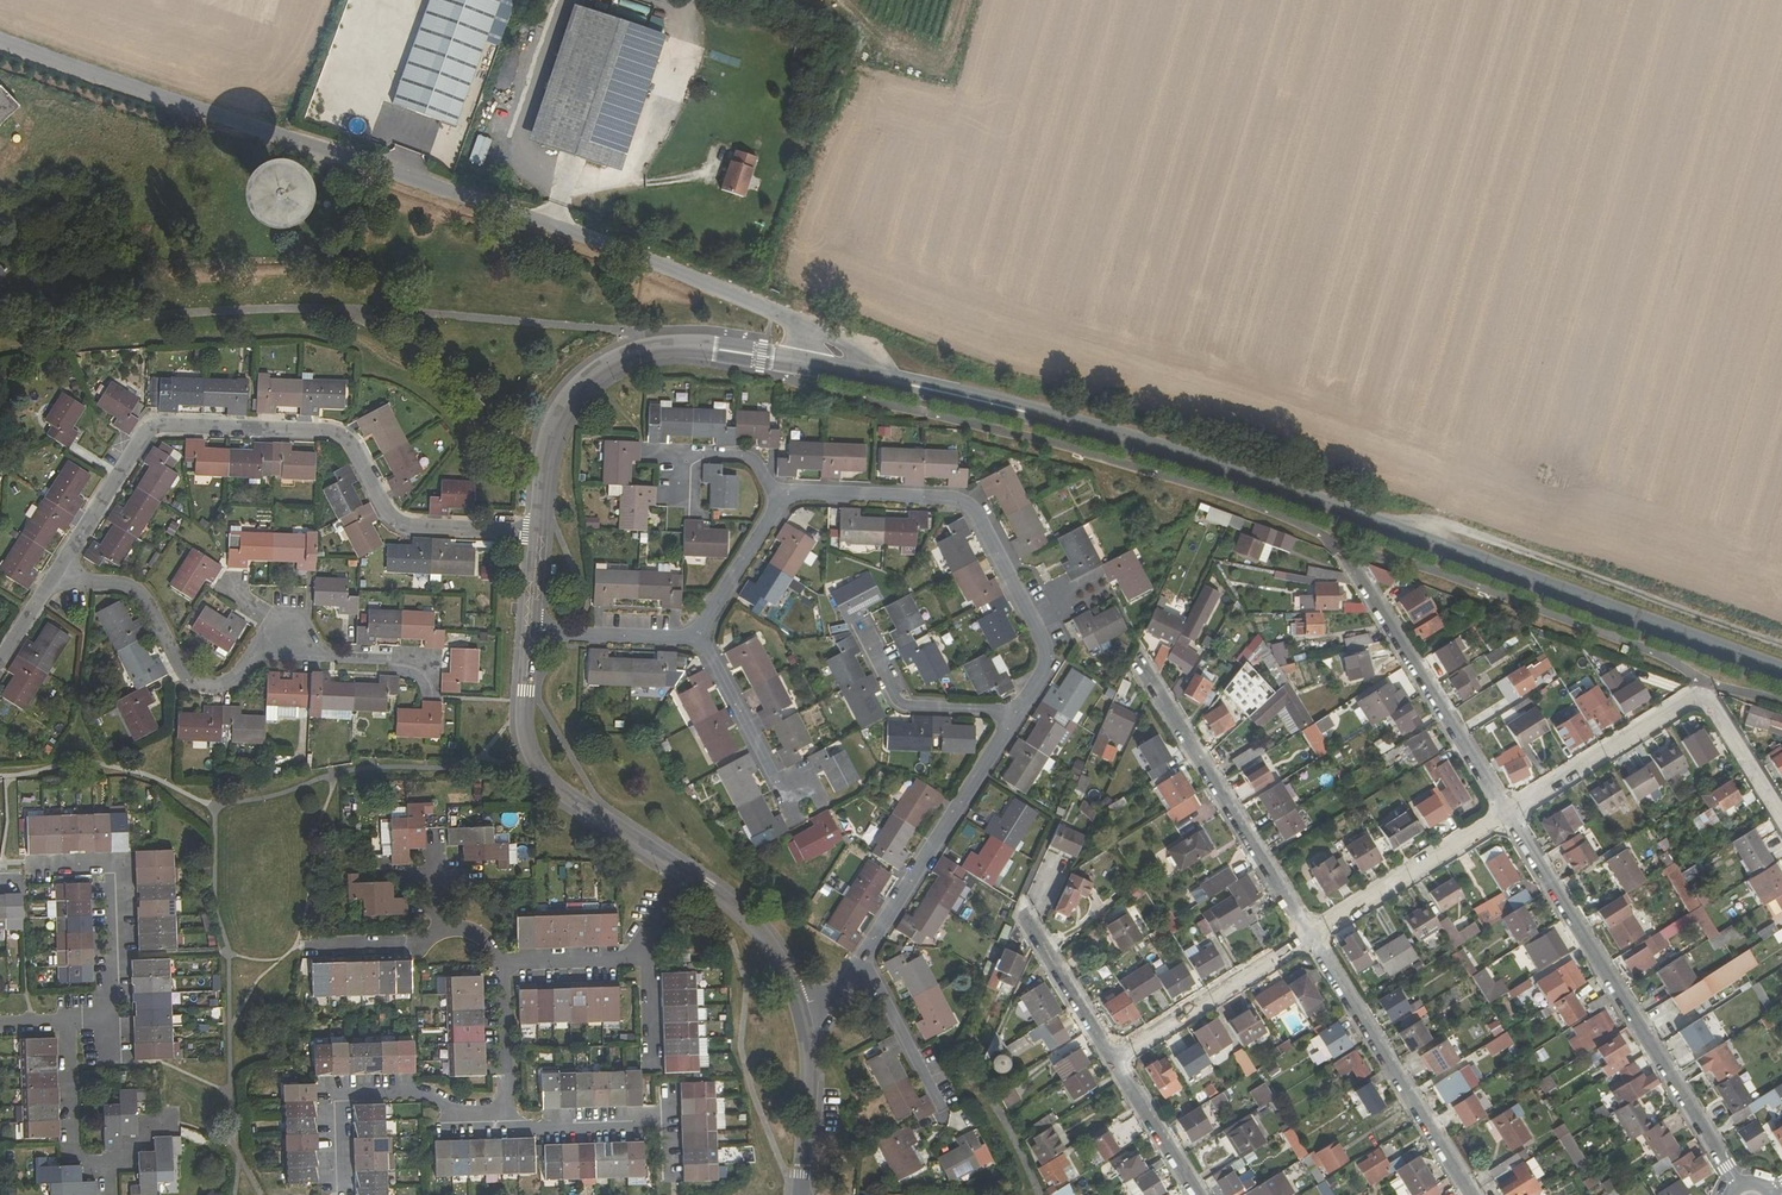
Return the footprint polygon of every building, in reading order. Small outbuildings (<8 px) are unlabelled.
[(394,102),(457,125),(487,42),(502,0),(430,0),(394,102)] [(395,9),(403,11),(405,0),(397,0),(395,9)] [(487,42),(499,47),(516,0),(502,0),(487,42)] [(625,22),(570,4),(526,141),(619,172),(623,155),(663,35),(625,22)] [(738,69),(741,60),(722,55),(720,63),(738,69)] [(333,73),(327,91),(376,109),(383,91),(333,73)] [(0,88),(0,125),(19,107),(0,88)] [(727,161),(717,189),(743,197),(756,158),(734,150),(730,162),(727,161)] [(278,187),(274,186),(268,187),(262,190),(259,197),(260,203),(263,208),(269,211),(275,212),(280,209),(284,205),(286,200),(285,194),(282,190),(278,187)] [(299,406),(299,396),(300,381),(267,380),(267,375),(256,374),(255,413),(273,414),(273,405),(299,406)] [(205,380),(205,379),(159,378),(158,413),(177,413),(178,405),(204,406),(205,380)] [(225,415),(244,416),(245,381),(205,380),(204,406),(225,406),(225,415)] [(299,406),(299,415),(318,416),(318,406),(342,407),(343,383),(310,382),(310,397),(299,396),(299,406)] [(129,436),(139,421),(130,415),(138,402),(109,384),(97,405),(117,417),(113,426),(122,431),(129,436)] [(52,439),(70,450),(80,434),(71,429),(84,408),(62,395),(46,422),(52,426),(46,435),(52,439)] [(659,408),(670,409),(671,400),(660,399),(659,408)] [(385,455),(407,443),(387,405),(356,421),(365,437),(373,433),(385,455)] [(666,434),(690,435),(692,410),(670,409),(659,408),(649,408),(647,443),(666,444),(666,434)] [(715,446),(733,447),(734,438),(734,427),(724,427),(725,411),(692,410),(690,435),(715,436),(715,446)] [(734,427),(734,438),(759,438),(759,446),(778,446),(779,429),(768,429),(768,413),(735,412),(734,427)] [(203,441),(184,440),(184,461),(194,461),(194,474),(226,475),(227,451),(203,450),(203,441)] [(639,461),(640,443),(604,441),(602,485),(621,485),(628,486),(629,461),(639,461)] [(252,451),(227,451),(226,475),(270,477),(272,444),(253,443),(252,451)] [(422,473),(407,443),(385,455),(396,476),(388,481),(396,497),(413,488),(409,480),(422,473)] [(822,470),(823,444),(789,443),(789,459),(777,459),(777,475),(796,476),(796,469),(822,470)] [(290,444),(272,444),(270,477),(312,479),(314,455),(290,454),(290,444)] [(822,470),(821,477),(839,478),(840,471),(865,471),(865,446),(823,444),(822,470)] [(160,452),(176,462),(180,456),(164,445),(160,452)] [(160,452),(151,446),(140,463),(149,468),(137,487),(158,501),(174,474),(170,471),(176,462),(160,452)] [(923,477),(924,450),(880,449),(880,476),(903,476),(903,484),(923,485),(923,477)] [(946,486),(968,487),(969,467),(956,467),(957,452),(924,450),(923,477),(947,478),(946,486)] [(44,499),(74,518),(84,501),(78,497),(91,476),(68,462),(44,499)] [(356,481),(347,464),(331,472),(335,482),(325,487),(340,518),(362,507),(349,484),(356,481)] [(721,475),(721,464),(704,464),(703,483),(712,483),(711,508),(735,508),(736,476),(721,475)] [(1008,516),(1029,504),(1009,466),(980,481),(988,497),(996,493),(1008,516)] [(472,507),(472,483),(440,481),(439,496),(428,497),(428,515),(447,515),(447,506),(472,507)] [(655,487),(638,486),(628,486),(621,485),(619,531),(639,532),(645,532),(645,506),(655,506),(655,487)] [(134,538),(158,501),(137,487),(123,510),(115,506),(106,520),(114,525),(134,538)] [(64,533),(74,518),(44,499),(21,536),(44,551),(57,529),(64,533)] [(362,507),(340,518),(357,551),(378,540),(369,524),(377,520),(368,504),(362,507)] [(1011,541),(1020,558),(1037,549),(1032,540),(1045,533),(1029,504),(1008,516),(1019,537),(1011,541)] [(860,509),(841,509),(841,526),(851,526),(850,543),(884,544),(885,518),(860,517),(860,509)] [(885,518),(884,544),(915,545),(916,528),(927,529),(927,511),(908,511),(908,519),(885,518)] [(1232,514),(1222,511),(1218,522),(1227,525),(1232,514)] [(1232,514),(1227,525),(1240,530),(1244,519),(1232,514)] [(963,517),(947,525),(952,536),(938,543),(952,571),(975,559),(964,538),(971,533),(963,517)] [(684,533),(683,540),(694,540),(693,555),(726,556),(727,531),(702,530),(702,522),(684,521),(684,533)] [(1296,538),(1255,523),(1250,538),(1240,534),(1233,551),(1266,564),(1273,547),(1290,552),(1296,538)] [(116,567),(134,538),(114,525),(101,547),(93,542),(82,557),(98,567),(104,560),(116,567)] [(814,543),(785,525),(775,539),(783,544),(769,566),(791,579),(814,543)] [(229,536),(228,567),(249,568),(249,560),(271,561),(272,536),(240,534),(241,527),(229,526),(229,536)] [(1071,580),(1101,564),(1081,526),(1060,537),(1071,559),(1064,564),(1068,572),(1071,580)] [(305,537),(272,536),(271,561),(295,561),(295,570),(314,571),(315,558),(316,533),(305,533),(305,537)] [(21,536),(0,568),(0,572),(27,589),(37,574),(31,570),(44,551),(21,536)] [(429,538),(411,538),(411,548),(387,547),(387,571),(428,573),(429,538)] [(429,538),(428,573),(473,574),(474,550),(449,550),(449,539),(429,538)] [(211,583),(221,568),(192,549),(169,586),(190,598),(203,578),(211,583)] [(1150,588),(1130,549),(1101,564),(1110,581),(1118,577),(1130,599),(1150,588)] [(1225,554),(1215,552),(1212,560),(1224,562),(1225,554)] [(975,559),(952,571),(968,601),(982,594),(987,603),(1003,595),(994,578),(986,581),(975,559)] [(1390,588),(1395,575),(1366,565),(1378,584),(1390,588)] [(775,605),(791,579),(769,566),(757,585),(749,581),(739,598),(754,607),(760,597),(775,605)] [(1307,577),(1349,585),(1342,573),(1308,567),(1307,577)] [(493,568),(482,568),(483,581),(494,581),(493,568)] [(595,571),(593,606),(612,606),(612,597),(636,598),(637,573),(595,571)] [(670,574),(637,573),(636,598),(660,599),(660,608),(680,608),(681,590),(669,590),(670,574)] [(1305,584),(1307,577),(1283,573),(1282,577),(1289,578),(1289,581),(1305,584)] [(846,626),(864,617),(860,608),(881,597),(870,574),(831,594),(846,626)] [(355,614),(356,597),(346,597),(347,580),(314,579),(313,588),(313,604),(339,605),(338,613),(355,614)] [(1338,592),(1337,584),(1314,585),(1314,596),(1299,596),(1299,610),(1338,609),(1338,602),(1345,602),(1345,592),(1338,592)] [(1398,600),(1413,625),(1436,610),(1420,586),(1398,600)] [(923,624),(907,594),(885,605),(898,628),(889,633),(898,649),(915,640),(910,631),(923,624)] [(1011,610),(1003,595),(987,603),(991,612),(978,619),(993,649),(1016,638),(1004,615),(1011,610)] [(1159,638),(1173,644),(1184,620),(1163,611),(1167,600),(1161,597),(1146,632),(1159,638)] [(96,613),(116,652),(137,642),(145,637),(136,621),(128,625),(116,603),(96,613)] [(1346,613),(1367,613),(1361,604),(1346,604),(1346,613)] [(1088,649),(1126,629),(1115,607),(1094,619),(1089,610),(1073,619),(1081,635),(1088,649)] [(224,657),(245,624),(229,614),(224,621),(203,609),(190,629),(218,647),(215,652),(224,657)] [(399,637),(400,613),(368,613),(367,625),(355,625),(354,644),(375,645),(375,636),(399,637)] [(442,648),(442,628),(433,628),(433,614),(400,613),(399,637),(423,638),(423,647),(442,648)] [(1323,635),(1322,613),(1304,614),(1304,619),(1295,620),(1295,636),(1323,635)] [(1190,616),(1167,659),(1178,666),(1189,672),(1199,656),(1183,646),(1187,639),(1190,641),(1201,621),(1190,616)] [(1444,627),(1437,616),(1415,629),(1422,640),(1444,627)] [(17,657),(44,675),(69,636),(49,623),(36,645),(28,640),(17,657)] [(842,690),(855,683),(865,678),(853,656),(862,651),(853,634),(835,643),(840,653),(826,661),(842,690)] [(927,684),(937,678),(949,673),(933,643),(931,644),(926,634),(915,640),(898,649),(907,666),(915,662),(927,684)] [(1263,642),(1258,634),(1237,661),(1242,665),(1247,659),(1263,642)] [(1347,650),(1374,644),(1367,634),(1344,639),(1347,650)] [(1207,649),(1212,639),(1206,637),(1202,645),(1207,649)] [(752,685),(774,674),(755,638),(726,653),(734,669),(742,665),(752,685)] [(1466,649),(1459,638),(1433,653),(1446,673),(1466,661),(1461,652),(1466,649)] [(145,675),(149,684),(165,676),(156,659),(148,663),(137,642),(116,652),(131,681),(145,675)] [(1279,689),(1287,682),(1284,676),(1279,668),(1268,650),(1263,642),(1247,659),(1252,667),(1262,660),(1279,689)] [(1279,668),(1286,666),(1278,645),(1268,650),(1279,668)] [(1509,655),(1503,645),(1490,653),(1485,655),(1491,665),(1509,655)] [(1161,646),(1153,663),(1160,672),(1170,651),(1161,646)] [(440,693),(460,694),(460,683),(475,684),(476,650),(453,649),(452,673),(441,673),(440,693)] [(606,651),(588,650),(588,684),(630,685),(631,660),(606,660),(606,651)] [(1374,674),(1368,651),(1341,658),(1348,681),(1374,674)] [(664,671),(675,671),(675,668),(676,655),(676,653),(656,653),(656,661),(631,660),(630,685),(664,687),(664,681),(664,671)] [(999,696),(1015,688),(1006,671),(997,676),(986,654),(971,661),(964,665),(979,694),(994,687),(999,696)] [(1554,669),(1544,654),(1538,658),(1540,662),(1527,670),(1524,666),(1506,677),(1519,698),(1537,687),(1534,682),(1554,669)] [(21,710),(44,675),(17,657),(8,672),(15,676),(2,698),(21,710)] [(1296,673),(1294,664),(1286,666),(1279,668),(1284,676),(1296,673)] [(1450,681),(1462,701),(1481,689),(1474,678),(1477,676),(1470,665),(1458,672),(1460,675),(1450,681)] [(1197,667),(1187,684),(1182,694),(1192,699),(1202,705),(1217,678),(1197,667)] [(679,694),(694,723),(716,712),(705,692),(713,688),(704,670),(687,678),(692,688),(679,694)] [(1058,712),(1072,721),(1095,685),(1071,670),(1059,690),(1052,686),(1042,702),(1058,712)] [(675,681),(675,671),(664,671),(664,681),(675,681)] [(309,674),(291,673),(291,683),(265,682),(264,722),(275,722),(275,718),(297,719),(297,707),(308,707),(309,674)] [(329,675),(310,674),(307,717),(319,717),(319,709),(351,710),(352,686),(329,685),(329,675)] [(774,726),(783,721),(777,710),(790,704),(774,674),(752,685),(765,709),(758,713),(766,730),(774,726)] [(862,728),(884,716),(873,694),(881,690),(874,674),(865,678),(855,683),(860,692),(846,699),(862,728)] [(352,686),(351,710),(384,711),(385,697),(396,697),(397,678),(377,677),(377,686),(352,686)] [(1179,679),(1172,692),(1178,701),(1182,694),(1187,684),(1179,679)] [(1130,683),(1122,680),(1115,694),(1124,698),(1130,683)] [(1618,694),(1628,710),(1638,704),(1648,697),(1637,681),(1618,694)] [(1299,730),(1313,722),(1287,682),(1279,689),(1248,718),(1254,724),(1260,729),(1285,708),(1299,730)] [(1396,693),(1390,683),(1356,704),(1371,727),(1388,716),(1404,706),(1407,704),(1410,702),(1402,689),(1396,693)] [(144,687),(115,702),(134,741),(157,729),(145,708),(153,704),(144,687)] [(1575,702),(1594,733),(1607,725),(1619,717),(1608,699),(1591,710),(1583,697),(1575,702)] [(438,737),(439,703),(431,703),(421,702),(421,712),(395,712),(394,735),(438,737)] [(1058,712),(1042,702),(1031,718),(1038,723),(1024,742),(1049,758),(1066,730),(1052,721),(1058,712)] [(1744,703),(1739,715),(1748,718),(1746,723),(1780,735),(1781,731),(1781,715),(1744,703)] [(1123,709),(1111,704),(1097,737),(1079,776),(1089,781),(1108,739),(1122,745),(1135,714),(1123,709)] [(1215,737),(1204,744),(1210,753),(1221,743),(1217,738),(1236,726),(1223,704),(1203,717),(1209,727),(1215,737)] [(1420,724),(1407,704),(1404,706),(1388,716),(1400,736),(1420,724)] [(699,733),(714,762),(737,750),(726,729),(733,725),(724,708),(716,712),(694,723),(688,727),(693,737),(699,733)] [(1535,739),(1549,730),(1536,708),(1507,726),(1518,744),(1521,748),(1535,739)] [(201,716),(175,716),(174,741),(209,742),(209,748),(217,748),(218,709),(202,709),(201,716)] [(239,710),(218,709),(217,748),(231,749),(231,742),(262,743),(263,718),(238,718),(239,710)] [(1475,720),(1480,729),(1498,717),(1492,709),(1475,720)] [(1581,743),(1592,736),(1578,714),(1571,718),(1568,713),(1554,721),(1558,727),(1555,729),(1569,751),(1581,743)] [(811,743),(796,714),(783,721),(774,726),(785,747),(778,751),(786,766),(803,758),(799,749),(811,743)] [(931,716),(912,715),(911,725),(887,724),(887,748),(930,750),(930,735),(931,716)] [(951,717),(931,716),(930,735),(941,735),(941,751),(974,752),(975,727),(951,726),(951,717)] [(1333,726),(1327,716),(1314,724),(1320,734),(1333,726)] [(1700,727),(1681,740),(1696,764),(1715,752),(1708,740),(1700,727)] [(1438,751),(1424,729),(1394,747),(1381,756),(1375,759),(1379,766),(1408,749),(1417,764),(1438,751)] [(1024,742),(1019,739),(1009,753),(1008,755),(1014,759),(1001,780),(1025,796),(1042,769),(1048,773),(1054,762),(1049,758),(1024,742)] [(1381,756),(1394,747),(1389,739),(1376,748),(1381,756)] [(1273,746),(1270,740),(1264,744),(1267,749),(1273,746)] [(1718,755),(1725,752),(1719,740),(1713,743),(1718,755)] [(1521,758),(1526,756),(1521,748),(1518,744),(1502,754),(1503,756),(1495,761),(1500,769),(1504,767),(1514,784),(1523,779),(1531,774),(1521,758)] [(1660,752),(1649,759),(1663,782),(1686,768),(1671,745),(1660,752)] [(1238,770),(1258,758),(1252,747),(1231,760),(1238,770)] [(828,760),(822,748),(807,756),(817,774),(825,770),(836,792),(859,781),(843,752),(828,760)] [(1344,760),(1336,748),(1331,751),(1338,763),(1344,760)] [(738,807),(760,796),(749,775),(757,770),(747,753),(718,768),(738,807)] [(1769,760),(1775,769),(1780,777),(1781,776),(1781,753),(1769,760)] [(1172,768),(1177,764),(1171,754),(1155,763),(1162,774),(1172,768)] [(1442,764),(1437,756),(1422,765),(1436,788),(1439,792),(1451,811),(1462,804),(1470,799),(1446,761),(1442,764)] [(1273,781),(1260,762),(1241,774),(1247,783),(1253,793),(1273,781)] [(1631,774),(1620,781),(1633,801),(1633,802),(1654,789),(1641,767),(1631,774)] [(1176,774),(1172,768),(1162,774),(1149,782),(1167,811),(1175,805),(1192,795),(1193,795),(1194,794),(1184,778),(1180,781),(1176,774)] [(1340,781),(1347,777),(1342,769),(1335,773),(1340,781)] [(1712,793),(1723,811),(1741,799),(1735,789),(1728,778),(1723,782),(1724,785),(1712,793)] [(1599,787),(1587,795),(1601,817),(1625,803),(1611,780),(1599,787)] [(1264,810),(1272,823),(1294,809),(1296,808),(1280,783),(1256,798),(1264,810)] [(935,811),(945,795),(931,786),(930,786),(924,795),(911,788),(896,813),(916,826),(928,807),(935,811)] [(1448,815),(1452,813),(1451,811),(1439,792),(1435,794),(1448,815)] [(1438,822),(1448,815),(1435,794),(1433,795),(1415,806),(1428,828),(1438,822)] [(1192,795),(1175,805),(1181,815),(1199,805),(1193,795),(1192,795)] [(772,840),(788,831),(780,814),(771,818),(760,796),(738,807),(756,842),(766,837),(763,832),(767,831),(772,840)] [(991,835),(1015,850),(1038,813),(1015,798),(1001,819),(995,815),(985,831),(991,835)] [(1123,798),(1108,807),(1112,812),(1126,803),(1123,798)] [(1093,822),(1096,814),(1083,800),(1079,809),(1093,822)] [(431,803),(406,804),(407,808),(407,819),(408,848),(419,848),(425,848),(424,828),(424,816),(431,816),(431,803)] [(1569,807),(1559,813),(1539,825),(1546,836),(1552,846),(1576,832),(1575,831),(1575,830),(1581,827),(1569,807)] [(391,811),(391,819),(407,819),(407,808),(394,808),(391,811)] [(1280,835),(1288,848),(1310,835),(1294,809),(1272,823),(1280,835)] [(1379,828),(1392,850),(1407,840),(1422,830),(1409,809),(1379,828)] [(826,831),(836,826),(827,810),(810,819),(815,828),(793,840),(804,861),(833,846),(826,831)] [(1692,820),(1700,832),(1715,822),(1708,810),(1692,820)] [(901,848),(916,826),(896,813),(876,844),(888,851),(882,859),(898,869),(908,853),(901,848)] [(109,814),(93,815),(94,853),(104,852),(110,852),(109,814)] [(126,814),(109,814),(110,852),(121,852),(127,852),(126,814)] [(79,815),(63,816),(64,853),(72,853),(79,853),(79,815)] [(94,853),(93,815),(79,815),(79,853),(86,853),(94,853)] [(27,817),(28,854),(40,854),(47,854),(46,816),(27,817)] [(64,853),(63,816),(46,816),(47,854),(57,854),(64,853)] [(391,819),(391,856),(392,863),(400,863),(408,862),(408,848),(407,819),(391,819)] [(966,822),(961,832),(971,838),(976,828),(966,822)] [(1076,859),(1087,836),(1058,824),(1049,846),(1076,859)] [(490,827),(448,827),(448,837),(449,844),(463,844),(491,844),(490,827)] [(1762,846),(1751,829),(1729,843),(1750,876),(1772,862),(1762,846)] [(1212,846),(1201,830),(1167,851),(1179,871),(1210,852),(1207,849),(1212,846)] [(1614,837),(1619,844),(1627,839),(1622,832),(1614,837)] [(961,868),(976,878),(982,869),(997,878),(1015,850),(991,835),(978,855),(971,852),(961,868)] [(1343,859),(1354,877),(1368,868),(1382,860),(1367,835),(1345,848),(1348,853),(1342,857),(1343,859)] [(1562,856),(1573,873),(1596,859),(1585,842),(1582,843),(1577,835),(1559,846),(1564,854),(1562,856)] [(1659,842),(1666,853),(1671,850),(1664,839),(1659,842)] [(491,844),(463,844),(463,852),(464,861),(484,860),(493,860),(493,868),(506,868),(506,843),(491,844)] [(1479,858),(1484,865),(1502,855),(1499,850),(1495,849),(1479,858)] [(173,851),(134,851),(134,861),(134,868),(174,867),(173,851)] [(1624,894),(1644,882),(1625,851),(1605,864),(1624,894)] [(1665,868),(1673,864),(1666,853),(1658,857),(1665,868)] [(1331,854),(1308,868),(1324,894),(1335,888),(1347,881),(1331,854)] [(1502,855),(1484,865),(1500,892),(1519,880),(1503,854),(1502,855)] [(925,897),(949,911),(957,897),(966,884),(952,875),(958,866),(942,855),(932,872),(937,876),(925,897)] [(874,916),(884,900),(878,897),(892,875),(870,861),(847,898),(868,912),(874,916)] [(1772,862),(1750,876),(1744,879),(1761,907),(1772,899),(1781,893),(1781,879),(1780,875),(1772,862)] [(1680,875),(1673,864),(1665,868),(1659,873),(1662,878),(1665,877),(1689,914),(1700,907),(1680,875)] [(174,867),(134,868),(135,877),(135,885),(174,884),(174,867)] [(1225,887),(1235,880),(1232,874),(1228,868),(1199,885),(1201,888),(1195,892),(1199,899),(1205,895),(1207,898),(1225,887)] [(349,899),(363,899),(393,898),(392,889),(392,882),(372,882),(361,882),(361,874),(349,874),(349,899)] [(1253,886),(1246,874),(1235,880),(1225,887),(1230,896),(1239,910),(1260,897),(1253,886)] [(1068,877),(1051,913),(1064,919),(1073,897),(1082,901),(1088,887),(1068,877)] [(1464,898),(1451,877),(1440,884),(1429,891),(1442,912),(1464,898)] [(90,890),(90,883),(56,884),(57,901),(91,900),(90,890)] [(174,884),(135,885),(135,893),(136,901),(175,900),(174,884)] [(1522,906),(1532,900),(1526,890),(1511,900),(1505,891),(1501,894),(1505,900),(1512,912),(1522,906)] [(1772,899),(1781,915),(1781,893),(1772,899)] [(6,929),(22,928),(21,894),(13,894),(5,894),(6,929)] [(1624,895),(1596,912),(1608,931),(1620,951),(1643,937),(1625,907),(1629,904),(1624,895)] [(1243,917),(1239,910),(1230,896),(1208,910),(1202,914),(1204,919),(1213,933),(1220,929),(1221,931),(1231,925),(1235,932),(1241,928),(1247,924),(1243,917)] [(931,940),(949,911),(925,897),(912,917),(905,913),(896,930),(910,939),(919,944),(925,936),(931,940)] [(364,915),(408,914),(408,906),(407,898),(393,898),(363,899),(364,915)] [(868,912),(847,898),(829,927),(841,935),(836,943),(851,952),(861,936),(855,932),(868,912)] [(91,900),(57,901),(57,917),(91,916),(91,907),(91,900)] [(175,900),(136,901),(136,909),(137,917),(176,916),(175,900)] [(1501,919),(1512,912),(1505,900),(1486,912),(1491,920),(1486,923),(1489,927),(1501,919)] [(1441,928),(1427,906),(1418,912),(1417,910),(1404,918),(1418,942),(1441,928)] [(1536,928),(1522,906),(1512,912),(1501,919),(1515,942),(1536,928)] [(1404,918),(1417,910),(1415,907),(1402,916),(1404,918)] [(1705,915),(1700,907),(1689,914),(1687,915),(1692,923),(1705,915)] [(599,909),(582,910),(583,946),(593,946),(600,946),(599,909)] [(599,909),(600,946),(608,945),(616,945),(615,909),(599,909)] [(1243,911),(1247,922),(1254,920),(1250,909),(1243,911)] [(582,910),(566,911),(568,947),(574,946),(583,946),(582,910)] [(551,911),(534,912),(535,947),(541,947),(552,947),(551,911)] [(566,911),(551,911),(552,947),(560,947),(568,947),(566,911)] [(516,929),(517,947),(517,948),(528,948),(535,947),(534,912),(516,912),(516,929)] [(1104,927),(1120,952),(1134,943),(1143,938),(1127,913),(1104,927)] [(91,916),(57,917),(58,934),(92,933),(92,926),(91,916)] [(137,934),(176,933),(176,916),(137,917),(137,925),(137,934)] [(1213,933),(1204,919),(1198,924),(1206,937),(1213,933)] [(1448,939),(1454,949),(1484,930),(1478,920),(1448,939)] [(1707,940),(1717,934),(1708,921),(1699,927),(1707,940)] [(1024,939),(1014,923),(1012,927),(1004,946),(1003,948),(1005,949),(998,965),(996,964),(993,971),(999,974),(996,980),(1012,987),(1025,958),(1018,955),(1024,939)] [(1165,924),(1150,934),(1154,940),(1170,931),(1165,924)] [(1757,934),(1761,941),(1772,935),(1777,932),(1772,924),(1757,934)] [(1004,946),(1012,927),(1006,925),(1002,933),(1001,932),(997,942),(1004,946)] [(1735,935),(1730,926),(1717,934),(1722,943),(1735,935)] [(1539,969),(1568,952),(1561,940),(1553,928),(1525,946),(1539,969)] [(1365,949),(1353,930),(1347,933),(1341,937),(1344,942),(1340,945),(1348,959),(1365,949)] [(1780,930),(1777,932),(1772,935),(1778,943),(1781,941),(1781,934),(1780,930)] [(92,933),(58,934),(58,951),(92,950),(92,941),(92,933)] [(177,948),(176,933),(137,934),(138,944),(138,949),(177,948)] [(1659,933),(1640,945),(1643,950),(1622,963),(1627,971),(1632,978),(1648,967),(1646,963),(1650,959),(1651,957),(1667,946),(1659,933)] [(1415,952),(1403,934),(1374,952),(1389,976),(1418,958),(1415,952)] [(1722,943),(1717,934),(1707,940),(1706,941),(1713,952),(1723,945),(1722,943)] [(1187,959),(1200,980),(1212,973),(1224,965),(1211,945),(1187,959)] [(1421,948),(1415,952),(1418,958),(1424,968),(1431,964),(1421,948)] [(678,957),(678,962),(690,962),(690,950),(672,949),(672,957),(678,957)] [(1466,979),(1471,976),(1456,952),(1454,949),(1449,952),(1466,979)] [(1471,976),(1477,973),(1462,949),(1456,952),(1471,976)] [(59,967),(93,966),(93,958),(92,950),(58,951),(59,967)] [(1671,998),(1669,999),(1675,1008),(1680,1016),(1743,976),(1758,966),(1748,950),(1732,959),(1696,982),(1671,998)] [(393,956),(395,994),(412,993),(410,955),(403,955),(393,956)] [(362,995),(378,994),(377,956),(370,957),(360,957),(362,995)] [(378,994),(395,994),(393,956),(385,956),(377,956),(378,994)] [(901,976),(913,998),(936,986),(921,956),(906,964),(901,956),(886,964),(894,980),(901,976)] [(328,996),(345,996),(344,957),(336,958),(327,958),(328,996)] [(345,996),(362,995),(360,957),(352,957),(344,957),(345,996)] [(1663,985),(1671,998),(1696,982),(1680,957),(1655,973),(1663,985)] [(311,997),(328,996),(327,958),(317,958),(310,959),(311,997)] [(1570,992),(1585,983),(1578,971),(1570,959),(1534,982),(1549,1006),(1570,992)] [(170,977),(169,960),(132,961),(132,969),(132,978),(170,977)] [(991,975),(993,971),(996,964),(987,961),(983,971),(985,972),(991,975)] [(1147,963),(1118,981),(1124,991),(1133,1006),(1147,997),(1162,987),(1156,978),(1147,963)] [(1162,987),(1169,999),(1182,992),(1194,984),(1181,963),(1156,978),(1162,987)] [(93,974),(93,966),(59,967),(59,983),(93,982),(93,974)] [(986,986),(991,975),(985,972),(979,983),(986,986)] [(696,973),(662,974),(662,982),(662,990),(696,989),(696,973)] [(1286,986),(1294,1000),(1306,1017),(1315,1012),(1312,1007),(1320,1002),(1312,988),(1304,975),(1286,986)] [(170,977),(132,978),(133,987),(133,994),(170,993),(170,977)] [(447,994),(481,993),(481,984),(481,977),(446,978),(447,994)] [(1537,996),(1527,979),(1506,992),(1516,1009),(1537,996)] [(1268,989),(1252,999),(1264,1019),(1294,1000),(1286,986),(1282,980),(1268,989)] [(608,983),(600,984),(601,1021),(601,1028),(619,1028),(617,983),(608,983)] [(585,1021),(584,984),(578,984),(568,985),(569,1022),(585,1021)] [(601,1021),(600,984),(591,984),(584,984),(585,1021),(601,1021)] [(1037,1027),(1061,1012),(1053,998),(1044,984),(1020,999),(1037,1027)] [(536,1023),(535,985),(527,986),(518,986),(519,1024),(536,1023)] [(552,1023),(551,985),(543,985),(535,985),(536,1023),(552,1023)] [(569,1022),(568,985),(560,985),(551,985),(552,1023),(569,1022)] [(936,986),(913,998),(924,1020),(917,1024),(926,1041),(957,1025),(936,986)] [(696,989),(662,990),(662,999),(662,1007),(697,1006),(696,989)] [(1409,1010),(1396,990),(1377,1001),(1384,1012),(1390,1022),(1409,1010)] [(1131,1023),(1140,1017),(1133,1006),(1124,991),(1103,1005),(1109,1016),(1116,1028),(1129,1020),(1131,1023)] [(1584,1015),(1570,992),(1551,1004),(1566,1027),(1584,1015)] [(170,993),(133,994),(134,1002),(134,1010),(171,1009),(170,993)] [(447,994),(447,1011),(482,1010),(482,1001),(481,993),(447,994)] [(1592,1014),(1611,1003),(1605,995),(1587,1006),(1592,1014)] [(1770,1005),(1763,1009),(1767,1015),(1774,1011),(1770,1005)] [(697,1006),(662,1007),(663,1014),(663,1024),(697,1023),(697,1006)] [(1239,1014),(1226,1023),(1242,1048),(1265,1032),(1249,1008),(1239,1014)] [(1410,1053),(1430,1040),(1419,1022),(1426,1017),(1421,1008),(1398,1022),(1404,1031),(1398,1035),(1404,1044),(1410,1053)] [(1550,1016),(1545,1008),(1539,1011),(1544,1019),(1550,1016)] [(171,1009),(134,1010),(134,1019),(135,1027),(172,1026),(171,1009)] [(447,1011),(448,1028),(483,1027),(482,1020),(482,1010),(447,1011)] [(1616,1034),(1617,1033),(1610,1023),(1603,1012),(1574,1030),(1583,1045),(1590,1041),(1594,1047),(1616,1034)] [(986,1019),(974,1013),(966,1031),(978,1036),(986,1019)] [(1485,1024),(1492,1036),(1503,1029),(1496,1017),(1485,1024)] [(1063,1028),(1057,1018),(1037,1030),(1049,1050),(1070,1038),(1063,1028)] [(1232,1042),(1217,1018),(1207,1025),(1194,1033),(1208,1057),(1232,1042)] [(1685,1044),(1690,1053),(1712,1039),(1699,1019),(1678,1033),(1685,1044)] [(1344,1034),(1336,1021),(1316,1034),(1331,1058),(1351,1046),(1344,1034)] [(1477,1021),(1470,1027),(1477,1037),(1485,1031),(1477,1021)] [(697,1023),(663,1024),(663,1032),(663,1039),(697,1038),(697,1023)] [(135,1044),(173,1043),(172,1026),(135,1027),(135,1036),(135,1044)] [(483,1027),(448,1028),(448,1044),(483,1043),(483,1037),(483,1027)] [(1277,1047),(1281,1055),(1314,1035),(1308,1027),(1280,1045),(1277,1047)] [(1483,1042),(1490,1054),(1513,1042),(1506,1030),(1483,1042)] [(1005,1047),(996,1031),(982,1062),(1005,1047)] [(1622,1044),(1616,1034),(1594,1047),(1591,1049),(1594,1054),(1597,1051),(1606,1067),(1628,1053),(1622,1044)] [(903,1053),(893,1035),(877,1044),(882,1054),(867,1062),(882,1091),(908,1078),(896,1056),(903,1053)] [(1023,1036),(1005,1047),(1009,1054),(1027,1043),(1023,1036)] [(664,1056),(698,1056),(697,1038),(663,1039),(663,1049),(664,1056)] [(57,1039),(20,1040),(21,1057),(57,1055),(57,1045),(57,1039)] [(1710,1051),(1699,1058),(1706,1069),(1714,1064),(1716,1068),(1722,1078),(1742,1065),(1727,1040),(1710,1051)] [(1433,1070),(1436,1076),(1460,1062),(1446,1041),(1420,1057),(1423,1062),(1426,1066),(1428,1064),(1433,1070)] [(390,1073),(398,1073),(396,1042),(380,1043),(381,1074),(390,1073)] [(396,1042),(398,1073),(407,1073),(414,1072),(413,1042),(396,1042)] [(173,1059),(173,1043),(135,1044),(136,1052),(136,1060),(173,1059)] [(357,1074),(365,1074),(364,1043),(346,1044),(347,1075),(357,1074)] [(375,1074),(381,1074),(380,1043),(364,1043),(365,1074),(375,1074)] [(448,1044),(449,1061),(484,1060),(483,1051),(483,1043),(448,1044)] [(325,1075),(331,1075),(330,1044),(313,1045),(314,1076),(325,1075)] [(340,1075),(347,1075),(346,1044),(330,1044),(331,1075),(340,1075)] [(1209,1064),(1197,1044),(1185,1051),(1174,1058),(1186,1078),(1209,1064)] [(1540,1060),(1548,1055),(1543,1046),(1535,1050),(1540,1060)] [(1083,1055),(1078,1048),(1052,1064),(1062,1079),(1088,1063),(1083,1055)] [(1354,1049),(1332,1062),(1340,1075),(1351,1068),(1358,1080),(1369,1073),(1361,1061),(1354,1049)] [(1478,1050),(1463,1060),(1468,1067),(1483,1057),(1478,1050)] [(1516,1061),(1522,1058),(1517,1050),(1511,1053),(1516,1061)] [(57,1055),(21,1057),(21,1073),(58,1072),(57,1063),(57,1055)] [(1000,1055),(998,1055),(995,1056),(992,1059),(991,1062),(991,1066),(992,1070),(995,1073),(998,1074),(1002,1074),(1004,1073),(1008,1069),(1009,1066),(1009,1062),(1007,1059),(1004,1056),(1000,1055)] [(698,1072),(698,1056),(664,1056),(664,1062),(664,1073),(698,1072)] [(1157,1062),(1155,1061),(1153,1063),(1144,1068),(1157,1090),(1177,1078),(1164,1058),(1157,1062)] [(449,1061),(449,1076),(484,1076),(484,1065),(484,1060),(449,1061)] [(1635,1099),(1658,1085),(1652,1075),(1643,1080),(1637,1071),(1632,1062),(1617,1072),(1625,1084),(1610,1094),(1619,1108),(1635,1099)] [(1722,1078),(1724,1081),(1742,1069),(1744,1068),(1742,1065),(1722,1078)] [(1096,1085),(1085,1067),(1061,1082),(1072,1100),(1096,1085)] [(1730,1096),(1739,1111),(1746,1106),(1760,1097),(1742,1069),(1724,1081),(1722,1082),(1730,1096)] [(640,1081),(640,1070),(624,1071),(625,1107),(631,1107),(641,1107),(640,1081)] [(1468,1090),(1477,1084),(1471,1074),(1466,1077),(1462,1070),(1435,1087),(1441,1096),(1446,1105),(1469,1091),(1468,1090)] [(625,1107),(624,1071),(607,1072),(608,1107),(618,1107),(625,1107)] [(58,1072),(21,1073),(22,1089),(58,1088),(58,1080),(58,1072)] [(592,1108),(591,1072),(575,1073),(576,1108),(584,1108),(592,1108)] [(607,1072),(591,1072),(592,1108),(602,1108),(608,1107),(607,1072)] [(1384,1080),(1379,1072),(1366,1080),(1368,1084),(1355,1092),(1369,1114),(1384,1105),(1378,1096),(1372,1086),(1384,1080)] [(541,1074),(542,1109),(552,1109),(559,1109),(558,1073),(541,1074)] [(558,1073),(559,1109),(566,1108),(576,1108),(575,1073),(558,1073)] [(1537,1082),(1544,1093),(1555,1087),(1548,1076),(1537,1082)] [(908,1078),(882,1091),(897,1120),(913,1111),(918,1121),(928,1116),(934,1113),(925,1096),(918,1099),(908,1078)] [(1258,1106),(1274,1096),(1263,1080),(1247,1091),(1258,1106)] [(714,1082),(680,1083),(680,1092),(681,1100),(715,1099),(714,1082)] [(1212,1084),(1203,1089),(1208,1096),(1216,1091),(1212,1084)] [(315,1092),(315,1085),(283,1086),(284,1102),(315,1101),(315,1092)] [(1014,1087),(998,1096),(1006,1109),(1022,1099),(1014,1087)] [(58,1088),(22,1089),(23,1106),(59,1104),(59,1096),(58,1088)] [(1760,1097),(1746,1106),(1750,1114),(1767,1102),(1771,1108),(1781,1102),(1773,1089),(1760,1097)] [(1229,1095),(1226,1090),(1210,1099),(1213,1105),(1229,1095)] [(144,1092),(119,1093),(119,1107),(120,1137),(136,1136),(136,1115),(136,1105),(144,1104),(144,1092)] [(1472,1095),(1452,1108),(1458,1118),(1464,1128),(1484,1116),(1472,1095)] [(725,1098),(717,1096),(715,1108),(723,1109),(725,1098)] [(715,1114),(715,1099),(681,1100),(681,1106),(681,1115),(715,1114)] [(1640,1134),(1652,1126),(1644,1113),(1635,1099),(1619,1108),(1612,1113),(1629,1141),(1640,1134)] [(315,1101),(284,1102),(284,1119),(316,1118),(315,1105),(315,1101)] [(23,1122),(60,1121),(59,1111),(59,1104),(23,1106),(23,1122)] [(354,1113),(354,1122),(385,1121),(385,1105),(353,1106),(354,1113)] [(1524,1115),(1517,1105),(1491,1121),(1510,1151),(1531,1138),(1518,1119),(1524,1115)] [(120,1137),(119,1107),(103,1108),(105,1151),(113,1151),(121,1150),(120,1137)] [(1178,1107),(1162,1117),(1167,1125),(1176,1120),(1183,1115),(1178,1107)] [(1599,1121),(1609,1115),(1603,1107),(1594,1112),(1599,1121)] [(1176,1120),(1167,1125),(1171,1131),(1179,1126),(1189,1143),(1207,1131),(1195,1112),(1177,1123),(1176,1120)] [(715,1114),(681,1115),(681,1123),(681,1133),(715,1132),(715,1114)] [(1035,1135),(1055,1122),(1051,1114),(1030,1127),(1035,1135)] [(1266,1142),(1249,1115),(1224,1131),(1240,1158),(1266,1142)] [(316,1118),(284,1119),(285,1135),(316,1134),(316,1125),(316,1118)] [(60,1130),(60,1121),(23,1122),(24,1139),(60,1138),(60,1130)] [(385,1121),(354,1122),(354,1130),(354,1138),(386,1137),(385,1121)] [(1669,1134),(1661,1121),(1652,1126),(1640,1134),(1657,1160),(1677,1147),(1669,1134)] [(1749,1153),(1768,1142),(1755,1121),(1736,1132),(1743,1142),(1749,1153)] [(1569,1133),(1563,1124),(1552,1131),(1558,1140),(1561,1138),(1569,1133)] [(1281,1131),(1297,1158),(1307,1152),(1291,1125),(1281,1131)] [(1770,1133),(1781,1151),(1781,1150),(1781,1125),(1770,1133)] [(907,1127),(877,1142),(897,1182),(921,1169),(909,1147),(916,1143),(907,1127)] [(1054,1157),(1066,1150),(1052,1127),(1033,1139),(1036,1144),(1031,1148),(1041,1165),(1054,1157)] [(981,1147),(972,1131),(964,1136),(956,1140),(959,1146),(936,1159),(949,1183),(980,1168),(972,1152),(981,1147)] [(716,1148),(715,1132),(681,1133),(682,1141),(682,1149),(716,1148)] [(1120,1152),(1108,1133),(1092,1143),(1104,1162),(1120,1152)] [(1561,1138),(1571,1154),(1579,1149),(1572,1138),(1569,1133),(1561,1138)] [(316,1134),(285,1135),(285,1152),(317,1151),(317,1143),(316,1134)] [(354,1147),(355,1156),(386,1155),(386,1137),(354,1138),(354,1147)] [(534,1173),(534,1139),(525,1139),(516,1140),(517,1174),(534,1173)] [(173,1183),(171,1140),(162,1141),(154,1141),(154,1154),(156,1184),(173,1183)] [(484,1175),(501,1175),(500,1140),(491,1141),(483,1141),(484,1175)] [(517,1174),(516,1140),(507,1140),(500,1140),(501,1175),(517,1174)] [(468,1176),(484,1175),(483,1141),(477,1141),(467,1142),(468,1176)] [(1314,1152),(1308,1155),(1324,1181),(1330,1178),(1328,1174),(1348,1161),(1342,1151),(1335,1141),(1315,1154),(1314,1152)] [(436,1177),(451,1176),(450,1142),(442,1143),(435,1143),(436,1177)] [(451,1176),(468,1176),(467,1142),(459,1142),(450,1142),(451,1176)] [(636,1143),(627,1143),(628,1178),(644,1177),(643,1142),(636,1143)] [(611,1178),(610,1143),(598,1144),(593,1144),(594,1179),(611,1178)] [(628,1178),(627,1143),(618,1143),(610,1143),(611,1178),(628,1178)] [(594,1179),(593,1144),(585,1144),(578,1145),(579,1180),(594,1179)] [(562,1180),(560,1145),(553,1146),(543,1146),(544,1181),(562,1180)] [(579,1180),(578,1145),(570,1145),(560,1145),(562,1180),(579,1180)] [(716,1165),(716,1148),(682,1149),(682,1159),(682,1166),(716,1165)] [(1395,1170),(1418,1156),(1413,1149),(1388,1164),(1384,1157),(1379,1149),(1367,1157),(1369,1159),(1358,1166),(1370,1186),(1395,1170)] [(1588,1163),(1579,1149),(1571,1154),(1580,1168),(1588,1163)] [(286,1169),(317,1168),(317,1160),(317,1151),(285,1152),(286,1169)] [(1123,1183),(1147,1168),(1137,1152),(1113,1167),(1123,1183)] [(1689,1153),(1671,1164),(1680,1180),(1681,1180),(1688,1177),(1692,1184),(1710,1173),(1705,1165),(1699,1156),(1694,1159),(1689,1153)] [(154,1154),(138,1154),(139,1174),(139,1185),(130,1186),(130,1194),(156,1194),(156,1184),(154,1154)] [(1489,1172),(1494,1180),(1522,1163),(1517,1154),(1489,1172)] [(355,1163),(355,1172),(387,1171),(386,1155),(355,1156),(355,1163)] [(1056,1159),(1054,1157),(1041,1165),(1036,1168),(1043,1179),(1053,1173),(1060,1184),(1067,1179),(1063,1171),(1070,1167),(1062,1155),(1056,1159)] [(1324,1181),(1308,1155),(1302,1159),(1318,1185),(1324,1181)] [(1418,1156),(1395,1170),(1410,1194),(1419,1194),(1433,1186),(1435,1184),(1426,1170),(1418,1156)] [(81,1166),(61,1166),(49,1167),(49,1158),(35,1158),(36,1184),(51,1184),(81,1183),(81,1166)] [(1161,1159),(1149,1167),(1151,1170),(1132,1181),(1138,1190),(1131,1194),(1162,1194),(1166,1192),(1160,1183),(1153,1173),(1165,1165),(1161,1159)] [(1494,1180),(1501,1192),(1503,1194),(1528,1194),(1526,1192),(1537,1185),(1523,1162),(1522,1163),(1494,1180)] [(1637,1174),(1643,1171),(1638,1164),(1623,1173),(1628,1180),(1637,1174)] [(717,1181),(716,1165),(682,1166),(682,1174),(682,1182),(717,1181)] [(318,1175),(317,1168),(286,1169),(286,1185),(318,1184),(318,1175)] [(1215,1182),(1225,1176),(1221,1170),(1212,1176),(1215,1182)] [(1284,1170),(1256,1188),(1246,1194),(1247,1194),(1290,1194),(1297,1191),(1284,1170)] [(355,1181),(355,1188),(387,1187),(387,1171),(355,1172),(355,1181)] [(1256,1188),(1250,1179),(1241,1185),(1233,1171),(1225,1176),(1215,1182),(1224,1194),(1244,1194),(1246,1194),(1256,1188)] [(1589,1189),(1600,1183),(1595,1175),(1584,1181),(1589,1189)] [(1681,1180),(1680,1180),(1658,1194),(1659,1194),(1690,1194),(1681,1180)] [(1324,1181),(1318,1185),(1324,1194),(1333,1194),(1324,1181)] [(96,1182),(90,1183),(81,1183),(51,1184),(51,1194),(96,1194),(96,1182)] [(1057,1192),(1053,1185),(1045,1190),(1048,1194),(1051,1194),(1057,1192)] [(1419,1194),(1439,1194),(1433,1186),(1419,1194)]
